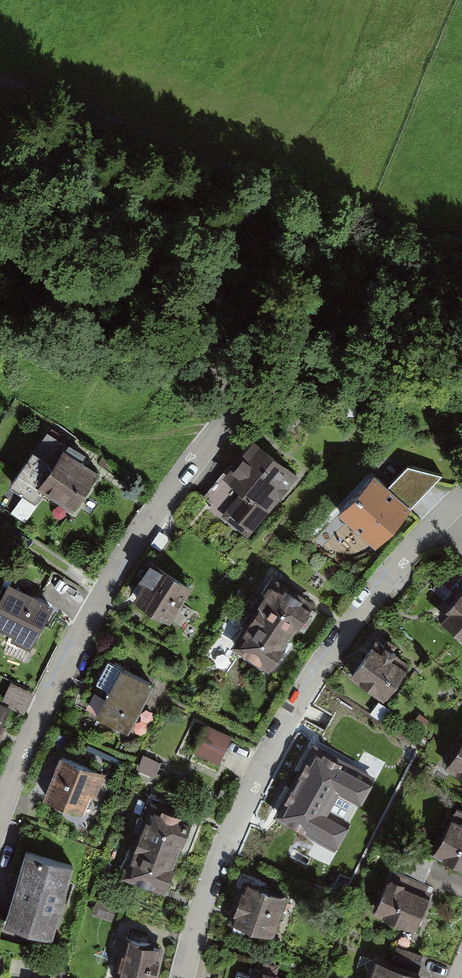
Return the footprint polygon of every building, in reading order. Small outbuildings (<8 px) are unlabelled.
[(66,444),(35,487),(70,513),(102,470),(66,444)] [(283,489),(236,454),(207,492),(228,508),(210,533),(236,552),(283,489)] [(363,481),(324,523),(363,559),(399,519),(428,487),(397,478),(379,496),(363,481)] [(190,588),(145,565),(125,604),(170,627),(190,588)] [(310,606),(267,582),(227,652),(269,676),(310,606)] [(7,586),(0,599),(0,637),(28,651),(51,608),(7,586)] [(433,623),(461,647),(461,589),(433,623)] [(405,666),(370,644),(346,680),(382,703),(405,666)] [(152,687),(117,669),(91,718),(127,737),(152,687)] [(8,713),(23,719),(33,697),(7,686),(0,702),(0,732),(8,713)] [(232,738),(201,724),(187,753),(218,768),(232,738)] [(442,770),(461,781),(461,733),(442,770)] [(338,765),(305,749),(275,821),(306,836),(297,853),(319,863),(339,859),(343,846),(341,836),(319,825),(339,784),(332,780),(338,765)] [(104,776),(56,759),(41,800),(89,818),(104,776)] [(187,821),(142,805),(116,877),(160,893),(187,821)] [(448,821),(430,859),(461,874),(461,828),(448,821)] [(19,853),(0,920),(0,925),(55,941),(75,869),(19,853)] [(425,898),(382,880),(368,915),(411,933),(425,898)] [(280,897),(239,885),(227,924),(268,937),(280,897)] [(118,940),(109,977),(146,977),(153,949),(118,940)] [(369,961),(364,977),(425,977),(369,961)]
